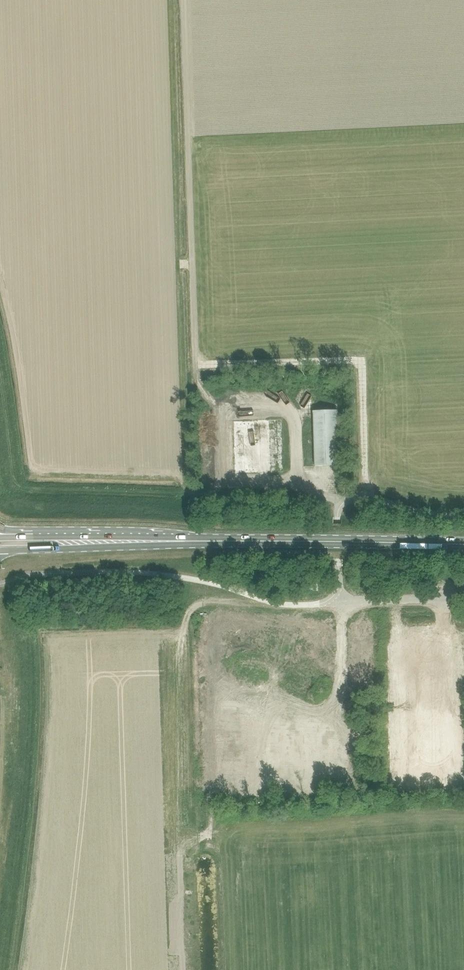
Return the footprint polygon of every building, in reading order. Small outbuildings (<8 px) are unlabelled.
[(337,412),(313,413),(315,466),(339,465),(337,412)] [(270,421),(232,423),(233,477),(272,476),(270,421)]
